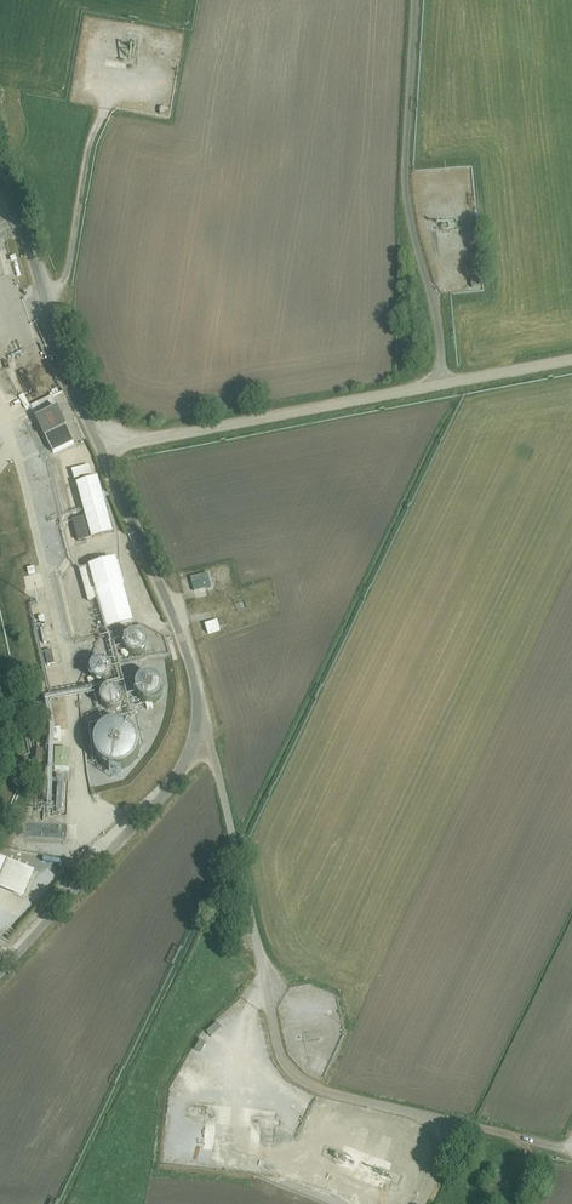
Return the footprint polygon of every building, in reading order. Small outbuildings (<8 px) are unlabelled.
[(173,111),(163,110),(162,119),(171,121),(173,111)] [(55,400),(26,410),(32,428),(62,417),(55,400)] [(72,517),(74,530),(106,525),(97,475),(77,478),(84,515),(72,517)] [(13,509),(12,506),(12,504),(11,502),(9,500),(6,498),(4,497),(0,496),(0,522),(1,522),(3,522),(6,521),(9,518),(12,514),(13,509)] [(102,616),(122,612),(112,558),(78,564),(83,595),(98,593),(102,616)] [(200,571),(188,574),(194,601),(206,599),(200,571)] [(213,614),(200,615),(201,628),(214,627),(213,614)] [(140,639),(140,635),(140,630),(137,627),(135,625),(133,624),(128,623),(124,624),(121,627),(118,631),(118,635),(118,637),(119,640),(122,643),(125,646),(130,646),(134,645),(137,643),(140,639)] [(107,662),(107,660),(107,657),(106,654),(103,650),(99,647),(96,646),(93,646),(91,646),(87,647),(83,649),(81,651),(80,654),(79,656),(79,660),(80,665),(81,668),(83,670),(85,672),(88,673),(91,674),(93,674),(96,673),(99,673),(101,671),(103,669),(106,665),(107,662)] [(154,686),(155,681),(154,678),(153,675),(152,673),(150,670),(145,668),(141,667),(139,667),(137,667),(134,668),(130,672),(128,674),(127,677),(126,679),(126,682),(126,684),(127,688),(129,690),(131,692),(133,694),(136,695),(138,696),(141,696),(146,694),(149,693),(151,691),(152,689),(154,686)] [(121,695),(121,692),(121,689),(120,686),(119,684),(116,682),(114,680),(112,679),(109,678),(106,678),(101,680),(97,683),(94,687),(93,690),(93,693),(93,695),(94,698),(96,701),(97,702),(99,704),(102,705),(105,706),(108,706),(111,706),(113,705),(115,704),(117,702),(120,697),(121,695)] [(128,741),(128,737),(127,733),(126,728),(124,725),(121,722),(117,719),(114,717),(109,716),(106,716),(100,717),(97,718),(93,721),(91,723),(88,726),(87,729),(85,734),(85,738),(86,742),(87,746),(89,750),(91,752),(95,755),(98,757),(103,759),(106,759),(109,758),(114,757),(118,755),(122,752),(125,748),(127,745),(128,741)] [(68,761),(67,744),(53,745),(54,762),(68,761)] [(6,866),(0,880),(0,907),(16,914),(32,877),(6,866)]
